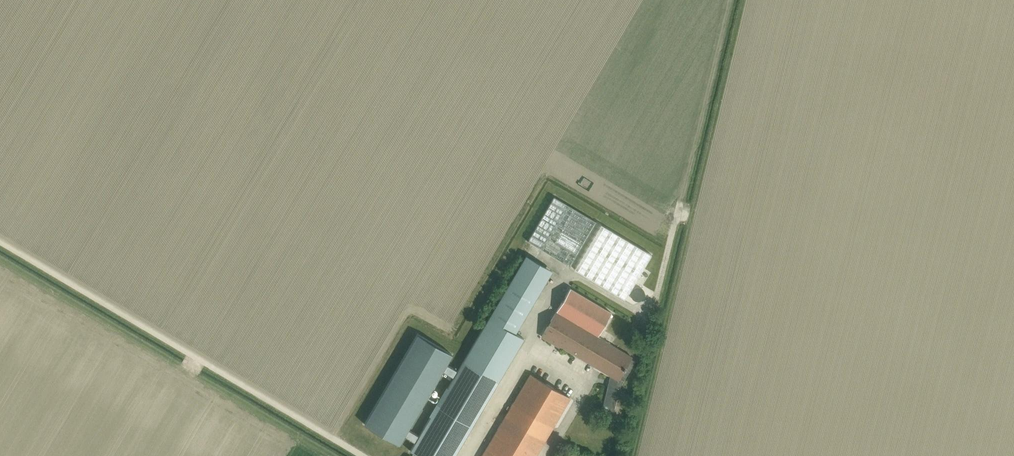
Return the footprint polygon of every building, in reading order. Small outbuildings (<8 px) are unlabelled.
[(570,267),(597,222),(555,197),(528,242),(570,267)] [(574,269),(624,299),(651,254),(601,224),(574,269)] [(463,362),(498,382),(524,338),(515,333),(552,271),(526,255),(463,362)] [(557,313),(598,337),(612,314),(570,289),(557,312),(557,313)] [(631,357),(598,337),(557,313),(556,313),(542,337),(554,344),(555,343),(610,376),(601,411),(613,414),(619,387),(634,362),(630,359),(631,357)] [(453,378),(457,372),(446,365),(452,355),(417,334),(364,424),(399,445),(404,436),(415,443),(419,437),(407,430),(442,371),(453,378)] [(471,426),(497,382),(463,362),(457,372),(453,378),(437,406),(471,426)] [(572,400),(530,375),(482,455),(537,455),(572,400)] [(437,406),(419,437),(415,443),(410,451),(419,455),(454,455),(471,426),(437,406)]
